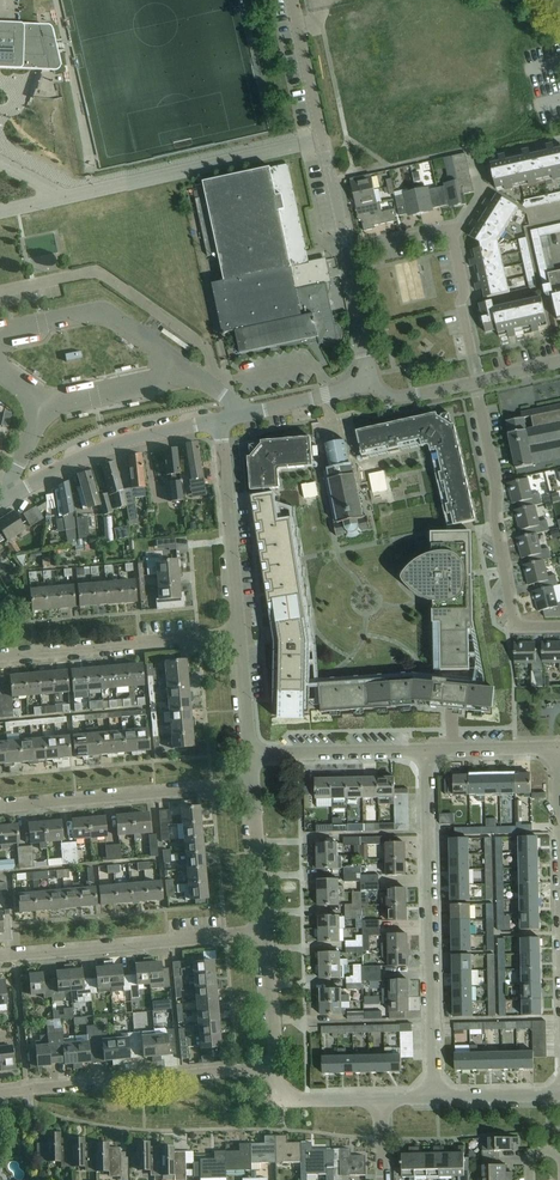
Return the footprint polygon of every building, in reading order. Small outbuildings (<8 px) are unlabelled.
[(45,71),(50,71),(39,25),(35,25),(0,24),(0,69),(45,71)] [(554,146),(552,144),(546,145),(546,148),(538,150),(544,179),(559,175),(559,145),(554,146)] [(521,183),(544,179),(538,150),(529,152),(529,149),(522,151),(523,154),(515,155),(521,183)] [(453,164),(467,161),(467,160),(466,160),(465,154),(466,154),(465,153),(451,156),(453,162),(453,164)] [(515,155),(514,156),(506,158),(505,155),(498,156),(499,159),(489,161),(495,189),(520,184),(515,155)] [(432,166),(453,162),(451,156),(431,161),(432,166)] [(455,171),(469,168),(468,168),(467,162),(467,161),(453,164),(455,171)] [(308,262),(306,251),(287,164),(203,182),(206,196),(194,199),(206,256),(218,253),(224,281),(212,284),(223,334),(235,331),(240,354),(317,337),(319,344),(322,343),(325,346),(330,347),(335,346),(339,343),(341,339),(342,335),(341,330),(338,326),(334,324),(326,283),(331,282),(326,258),(308,262)] [(456,179),(470,176),(470,175),(469,170),(469,168),(455,171),(456,179)] [(421,181),(419,171),(412,172),(414,182),(421,181)] [(350,195),(374,189),(371,174),(350,179),(352,188),(349,189),(350,195)] [(458,186),(472,183),(470,177),(471,177),(470,176),(456,179),(457,181),(458,186)] [(466,204),(464,194),(460,195),(458,186),(457,181),(449,183),(449,185),(436,188),(440,207),(449,205),(449,207),(454,206),(454,207),(466,204)] [(464,194),(474,192),(474,190),(473,191),(472,185),(473,185),(472,183),(458,186),(460,195),(464,194)] [(432,208),(440,207),(436,188),(423,190),(423,188),(415,189),(421,214),(428,212),(433,211),(432,208)] [(377,203),(381,202),(378,189),(374,190),(374,189),(350,195),(352,202),(355,201),(356,207),(377,203)] [(421,214),(415,189),(407,191),(407,189),(394,192),(399,216),(408,214),(408,216),(413,215),(413,216),(421,214)] [(522,200),(523,204),(521,206),(524,208),(559,200),(559,192),(522,200)] [(480,214),(504,229),(518,208),(493,193),(488,200),(486,199),(482,205),(485,206),(480,214)] [(395,208),(381,211),(379,202),(382,202),(381,202),(377,203),(356,207),(355,207),(358,221),(361,220),(363,231),(375,228),(374,226),(396,221),(395,216),(396,216),(395,208)] [(497,241),(504,229),(480,214),(475,221),(473,220),(469,225),(472,227),(467,235),(477,241),(478,248),(498,244),(497,241)] [(530,230),(542,283),(550,282),(550,284),(543,286),(545,294),(548,293),(549,296),(552,295),(558,320),(559,320),(559,270),(555,271),(549,246),(551,246),(548,234),(559,232),(559,224),(530,230)] [(476,274),(503,268),(498,244),(478,248),(470,250),(472,259),(469,260),(471,266),(474,266),(476,274)] [(503,268),(476,274),(478,283),(474,284),(476,290),(479,290),(481,299),(508,293),(503,268)] [(517,302),(524,331),(532,329),(532,333),(539,330),(538,328),(548,326),(541,297),(517,302)] [(494,315),(492,308),(491,301),(479,304),(482,318),(494,315)] [(497,330),(499,337),(508,334),(509,338),(515,336),(515,333),(524,331),(517,302),(492,308),(497,330)] [(485,332),(497,330),(494,315),(482,318),(485,332)] [(163,328),(160,332),(187,351),(190,347),(163,328)] [(82,351),(75,353),(67,354),(69,361),(83,358),(82,351)] [(522,417),(506,421),(515,469),(533,465),(532,463),(559,458),(559,404),(521,412),(522,417)] [(5,412),(1,426),(8,427),(11,413),(5,412)] [(453,525),(475,520),(454,424),(451,425),(437,416),(436,413),(356,431),(363,460),(427,445),(429,447),(444,515),(454,516),(452,518),(453,525)] [(310,437),(261,442),(261,444),(250,457),(248,457),(251,491),(279,488),(277,471),(279,469),(301,467),(313,466),(310,437)] [(351,464),(349,464),(345,440),(344,441),(338,442),(331,443),(331,444),(325,445),(324,444),(329,468),(328,468),(328,470),(323,471),(333,521),(337,520),(337,522),(333,523),(336,536),(345,534),(346,535),(348,536),(350,537),(351,537),(353,537),(355,536),(357,535),(358,534),(360,533),(361,531),(370,529),(367,516),(363,517),(355,475),(354,474),(353,474),(351,464)] [(205,488),(198,442),(184,445),(193,490),(205,488)] [(183,500),(182,493),(179,461),(177,449),(164,451),(167,475),(171,475),(171,483),(168,483),(170,501),(183,500)] [(123,490),(125,507),(126,507),(129,521),(136,520),(133,498),(146,497),(145,492),(141,454),(128,456),(130,469),(132,488),(123,490)] [(125,507),(123,490),(119,472),(115,461),(102,465),(106,477),(111,494),(113,493),(116,509),(125,507)] [(383,471),(374,473),(376,483),(378,492),(384,490),(387,490),(386,482),(385,477),(383,471)] [(79,475),(82,488),(77,489),(83,510),(101,505),(91,472),(79,475)] [(534,505),(542,503),(539,493),(532,495),(527,478),(507,483),(512,503),(517,502),(519,509),(534,505)] [(69,482),(69,481),(58,487),(60,499),(63,516),(64,519),(66,531),(67,537),(77,535),(76,530),(77,530),(76,517),(75,512),(69,482)] [(315,481),(305,483),(308,498),(318,496),(315,481)] [(105,517),(113,515),(106,493),(99,496),(105,517)] [(56,509),(53,494),(46,496),(47,504),(47,510),(56,509)] [(310,643),(310,636),(292,519),(279,519),(274,494),(251,496),(275,644),(272,716),(278,716),(278,719),(302,719),(305,714),(310,712),(310,643)] [(539,522),(534,505),(519,509),(514,510),(519,530),(524,529),(526,535),(526,536),(536,533),(549,530),(546,520),(539,522)] [(37,506),(30,511),(23,514),(31,527),(44,519),(37,506)] [(14,512),(0,521),(0,530),(7,541),(24,530),(21,522),(14,512)] [(149,514),(152,535),(157,534),(154,513),(149,514)] [(79,540),(90,539),(87,517),(77,518),(79,540)] [(475,630),(473,621),(472,582),(472,577),(471,532),(431,532),(431,553),(426,555),(421,557),(416,560),(411,564),(407,568),(404,571),(401,575),(400,578),(401,582),(404,585),(407,588),(412,592),(417,596),(422,598),(427,600),(432,602),(432,623),(440,623),(441,671),(469,670),(469,630),(471,630),(475,630)] [(541,550),(536,533),(526,536),(526,535),(516,538),(521,558),(526,557),(528,563),(528,564),(543,560),(551,558),(548,548),(541,550)] [(18,553),(12,543),(8,546),(14,556),(18,553)] [(26,554),(17,556),(23,566),(26,554)] [(157,575),(182,573),(182,568),(178,569),(178,560),(156,562),(157,575)] [(547,576),(543,560),(528,564),(528,563),(523,565),(528,585),(533,584),(535,590),(535,591),(553,586),(558,585),(555,574),(547,576)] [(112,566),(104,566),(105,574),(113,573),(112,566)] [(158,587),(180,585),(179,578),(183,577),(182,573),(157,575),(158,587)] [(120,582),(122,603),(136,602),(135,581),(120,582)] [(108,604),(122,603),(120,582),(106,583),(108,604)] [(94,606),(108,604),(106,583),(92,584),(94,606)] [(80,607),(94,606),(92,584),(78,586),(80,607)] [(180,585),(158,587),(159,599),(156,599),(157,609),(185,607),(184,593),(181,593),(180,585)] [(59,587),(61,609),(75,607),(73,586),(59,587)] [(553,586),(535,591),(535,590),(533,591),(538,611),(543,610),(544,617),(559,617),(559,602),(557,602),(553,586)] [(47,610),(61,609),(59,587),(45,589),(47,610)] [(33,611),(47,610),(45,589),(31,590),(33,611)] [(542,647),(541,647),(535,647),(535,642),(514,643),(514,663),(531,663),(532,671),(543,671),(543,663),(542,663),(542,647)] [(541,642),(541,647),(542,647),(542,663),(543,663),(559,662),(559,670),(559,642),(541,642)] [(166,675),(191,673),(191,668),(187,669),(187,660),(165,662),(166,675)] [(128,666),(129,686),(144,685),(142,664),(128,666)] [(116,688),(129,686),(128,666),(114,667),(116,688)] [(102,689),(116,688),(114,667),(100,668),(102,689)] [(88,690),(102,689),(100,668),(86,669),(88,690)] [(74,692),(88,690),(86,669),(72,671),(74,692)] [(52,672),(54,693),(69,692),(67,671),(52,672)] [(40,694),(54,693),(52,672),(39,674),(40,694)] [(167,687),(189,685),(188,677),(192,677),(191,673),(166,675),(167,687)] [(27,696),(40,694),(39,674),(25,675),(27,696)] [(12,697),(27,696),(25,675),(10,676),(11,681),(11,689),(12,695),(12,697)] [(321,712),(417,706),(416,696),(415,696),(414,677),(319,684),(320,705),(321,712)] [(481,683),(433,679),(414,677),(415,696),(416,696),(431,700),(430,707),(436,708),(458,710),(491,713),(491,709),(493,709),(494,688),(486,687),(485,684),(481,683)] [(11,689),(11,681),(0,682),(0,690),(11,689)] [(168,699),(193,697),(193,693),(190,693),(189,685),(167,687),(168,699)] [(138,706),(137,701),(136,701),(136,699),(135,689),(129,689),(130,699),(132,706),(138,706)] [(12,697),(12,695),(0,696),(0,703),(13,702),(12,697)] [(170,711),(191,709),(190,702),(194,701),(193,697),(168,699),(170,711)] [(13,710),(13,702),(0,703),(0,711),(13,710)] [(171,723),(196,721),(195,717),(192,717),(191,709),(170,711),(171,723)] [(13,710),(0,711),(0,718),(11,717),(14,717),(13,710)] [(172,736),(193,734),(193,726),(196,726),(196,721),(171,723),(172,736)] [(135,731),(137,755),(142,755),(141,751),(150,751),(148,729),(135,731)] [(133,756),(137,755),(135,731),(123,732),(125,753),(133,752),(133,756)] [(117,754),(125,753),(123,732),(111,733),(113,758),(117,757),(117,754)] [(109,758),(113,758),(111,733),(98,734),(100,755),(108,754),(109,758)] [(93,756),(100,755),(98,734),(86,735),(88,760),(93,759),(93,756)] [(193,734),(172,736),(173,749),(198,746),(198,741),(194,742),(193,734)] [(84,760),(88,760),(86,735),(74,736),(76,757),(84,757),(84,760)] [(56,737),(58,763),(63,762),(62,759),(71,758),(69,736),(56,737)] [(46,738),(44,738),(46,760),(54,759),(54,763),(58,763),(56,737),(46,738)] [(38,761),(46,760),(44,738),(32,739),(34,765),(38,764),(38,761)] [(30,765),(34,765),(32,739),(20,741),(21,762),(29,762),(30,765)] [(14,763),(21,762),(20,741),(7,742),(10,767),(14,767),(14,763)] [(7,742),(0,742),(0,764),(5,764),(5,767),(10,767),(7,742)] [(499,793),(515,793),(515,774),(499,775),(499,793)] [(515,774),(515,793),(531,793),(530,774),(515,774)] [(469,794),(469,775),(453,776),(453,778),(444,778),(445,795),(453,794),(469,794)] [(485,801),(484,794),(484,775),(469,775),(469,794),(478,794),(478,801),(485,801)] [(484,794),(499,793),(499,775),(484,775),(484,794)] [(362,798),(378,797),(378,777),(362,778),(362,798)] [(394,794),(394,789),(394,777),(378,777),(378,797),(394,797),(394,794)] [(315,799),(331,798),(331,778),(315,779),(315,799)] [(346,778),(331,778),(331,798),(331,810),(346,810),(347,798),(346,778)] [(347,798),(362,798),(362,778),(346,778),(347,798)] [(394,810),(408,809),(408,801),(394,802),(394,810)] [(184,824),(201,823),(200,807),(182,808),(183,820),(184,824)] [(161,826),(169,826),(167,810),(159,811),(161,826)] [(132,815),(134,834),(135,834),(135,840),(142,839),(142,833),(150,832),(149,814),(132,815)] [(118,835),(134,834),(132,815),(117,817),(118,835)] [(88,819),(90,838),(107,837),(105,818),(88,819)] [(75,840),(90,838),(88,819),(73,820),(75,840)] [(45,823),(47,848),(47,842),(63,841),(61,822),(45,823)] [(40,849),(47,848),(45,823),(29,824),(31,843),(40,843),(40,849)] [(185,839),(203,837),(201,823),(184,824),(185,839)] [(516,833),(532,833),(531,824),(521,825),(516,825),(516,826),(516,833)] [(18,837),(17,826),(0,827),(0,835),(1,849),(10,848),(10,844),(19,843),(18,837)] [(169,826),(161,826),(162,840),(170,840),(169,826)] [(158,857),(157,842),(156,835),(149,835),(151,857),(158,857)] [(385,843),(397,843),(397,836),(359,837),(359,845),(367,844),(385,844),(385,843)] [(518,853),(537,852),(537,836),(518,837),(518,853)] [(185,846),(186,854),(204,853),(203,837),(185,839),(179,840),(180,846),(185,846)] [(360,856),(359,845),(359,837),(343,837),(343,844),(345,844),(345,845),(354,845),(354,856),(360,856)] [(449,854),(468,854),(467,838),(449,838),(449,854)] [(69,843),(71,864),(78,864),(76,842),(69,843)] [(63,865),(71,864),(69,843),(61,843),(63,865)] [(312,848),(312,856),(316,856),(341,856),(337,856),(337,843),(312,844),(312,848)] [(386,860),(405,860),(404,843),(397,843),(385,843),(385,844),(386,860)] [(366,859),(368,859),(367,844),(359,845),(360,856),(360,860),(360,861),(366,860),(366,859)] [(107,861),(114,861),(113,845),(106,846),(107,861)] [(113,845),(114,861),(122,860),(121,845),(113,845)] [(25,847),(27,868),(34,868),(32,846),(25,847)] [(19,869),(27,868),(25,847),(17,847),(19,869)] [(519,868),(538,867),(537,852),(518,853),(519,868)] [(188,869),(205,868),(204,853),(186,854),(178,855),(179,863),(187,862),(188,869)] [(450,870),(468,870),(468,854),(449,854),(450,870)] [(316,856),(312,856),(313,869),(341,868),(341,856),(316,856)] [(405,860),(386,860),(386,875),(405,875),(405,860)] [(519,883),(538,883),(538,867),(519,868),(519,883)] [(79,889),(80,907),(97,906),(95,888),(93,868),(87,868),(88,882),(87,882),(87,888),(80,889),(79,889)] [(189,884),(207,883),(205,868),(188,869),(189,884)] [(450,885),(469,885),(468,870),(450,870),(450,885)] [(32,873),(33,881),(48,879),(48,872),(32,873)] [(317,893),(339,893),(344,892),(343,886),(338,886),(338,879),(313,880),(313,885),(317,885),(317,892),(317,893)] [(145,883),(147,901),(163,900),(161,882),(145,883)] [(74,890),(64,891),(65,908),(80,907),(79,889),(80,889),(79,883),(73,884),(74,890)] [(132,902),(147,901),(145,883),(130,885),(132,902)] [(207,883),(189,884),(177,886),(178,893),(185,893),(186,900),(208,898),(207,883)] [(519,898),(538,898),(538,883),(519,883),(519,898)] [(116,904),(132,902),(130,885),(114,886),(116,904)] [(469,885),(450,885),(450,900),(469,900),(469,885)] [(101,905),(116,904),(114,886),(100,888),(101,905)] [(174,886),(166,887),(167,897),(175,896),(174,886)] [(381,905),(406,905),(405,888),(386,889),(386,897),(381,897),(381,905)] [(50,910),(65,908),(64,891),(49,892),(50,910)] [(35,911),(50,910),(49,892),(34,893),(35,911)] [(339,905),(339,893),(317,893),(317,892),(313,892),(313,897),(317,897),(317,905),(339,905)] [(345,910),(361,910),(361,892),(352,892),(352,904),(344,904),(345,910)] [(20,912),(35,911),(34,893),(19,895),(20,912)] [(520,914),(539,913),(538,898),(519,898),(520,914)] [(451,921),(470,920),(469,904),(451,904),(451,921)] [(406,905),(381,905),(381,913),(387,913),(387,921),(406,920),(406,905)] [(361,928),(361,920),(361,910),(345,910),(345,916),(345,919),(356,918),(356,928),(361,928)] [(539,913),(520,914),(520,930),(539,929),(539,913)] [(318,929),(339,929),(339,916),(314,916),(314,921),(318,921),(318,929)] [(361,928),(379,928),(379,920),(361,920),(361,928)] [(451,935),(470,935),(470,920),(451,921),(451,935)] [(362,935),(362,946),(362,951),(369,951),(369,935),(379,935),(379,928),(361,928),(362,935)] [(318,929),(314,929),(314,934),(318,933),(318,942),(330,941),(343,941),(343,929),(339,929),(318,929)] [(381,951),(407,950),(406,934),(387,934),(387,943),(381,943),(381,951)] [(346,947),(362,946),(362,935),(356,936),(356,941),(345,941),(346,947)] [(470,935),(451,935),(452,951),(470,951),(470,935)] [(521,954),(540,953),(539,937),(521,938),(521,954)] [(362,951),(362,946),(346,947),(346,952),(357,952),(357,957),(362,957),(362,951)] [(407,950),(381,951),(381,957),(387,957),(388,966),(407,966),(407,950)] [(319,966),(344,965),(347,965),(347,959),(340,959),(340,952),(315,953),(315,958),(319,958),(319,965),(319,966)] [(521,969),(540,969),(540,953),(521,954),(521,969)] [(452,971),(471,970),(471,954),(452,955),(452,971)] [(152,957),(148,958),(150,985),(151,988),(171,987),(169,968),(162,968),(161,962),(153,963),(152,957)] [(138,986),(150,985),(148,958),(144,958),(144,964),(136,964),(137,975),(129,976),(131,990),(132,999),(139,998),(138,986)] [(194,975),(215,974),(215,965),(220,965),(220,960),(193,963),(193,968),(181,969),(180,962),(173,962),(173,964),(174,974),(174,977),(182,977),(182,976),(194,975)] [(97,978),(90,979),(92,1002),(92,994),(111,992),(111,988),(109,961),(104,962),(105,967),(96,968),(97,978)] [(113,961),(109,961),(111,988),(123,987),(124,991),(131,990),(129,976),(123,976),(122,966),(113,966),(113,961)] [(65,992),(71,992),(69,965),(65,965),(65,971),(57,971),(58,982),(50,983),(52,997),(53,997),(53,1002),(63,1001),(66,997),(65,992)] [(92,1002),(90,979),(83,980),(82,969),(74,970),(73,965),(69,965),(71,992),(77,991),(78,997),(84,997),(85,1002),(92,1002)] [(319,966),(319,965),(315,965),(315,970),(319,970),(319,978),(340,978),(344,978),(344,965),(319,966)] [(346,983),(361,983),(360,965),(353,965),(354,976),(346,977),(346,983)] [(52,997),(50,983),(44,983),(43,973),(34,973),(34,968),(29,969),(32,995),(43,994),(43,998),(52,997)] [(522,984),(540,984),(540,969),(521,969),(522,984)] [(453,986),(471,985),(471,970),(452,971),(453,986)] [(195,988),(222,985),(221,981),(216,981),(215,974),(194,975),(195,988)] [(175,989),(180,989),(179,980),(182,980),(182,977),(174,977),(174,980),(175,989)] [(382,996),(408,996),(408,980),(388,980),(388,989),(382,989),(382,996)] [(522,1000),(541,999),(540,984),(522,984),(522,1000)] [(196,1000),(218,998),(217,990),(222,989),(222,985),(195,988),(196,1000)] [(453,1001),(472,1001),(471,985),(453,986),(453,1001)] [(320,1002),(349,1001),(349,995),(341,996),(341,989),(316,989),(316,994),(320,994),(320,1002)] [(405,1012),(408,1011),(408,996),(382,996),(382,1004),(389,1004),(389,1019),(405,1018),(405,1012)] [(197,1012),(224,1010),(224,1005),(218,1006),(218,998),(196,1000),(197,1012)] [(541,999),(522,1000),(522,1015),(541,1015),(541,999)] [(320,1002),(316,1002),(316,1007),(320,1007),(320,1015),(341,1014),(344,1014),(345,1008),(341,1008),(341,1002),(349,1002),(349,1001),(320,1002)] [(472,1001),(453,1001),(453,1017),(472,1017),(472,1001)] [(59,1011),(53,1011),(54,1020),(60,1019),(73,1018),(73,1009),(64,1009),(65,1015),(60,1016),(59,1011)] [(199,1024),(220,1022),(219,1015),(224,1014),(224,1010),(197,1012),(199,1024)] [(533,1033),(533,1029),(532,1021),(516,1022),(516,1029),(526,1029),(526,1033),(533,1033)] [(200,1037),(226,1034),(226,1030),(220,1030),(220,1022),(199,1024),(200,1036),(200,1037)] [(102,1025),(94,1026),(96,1051),(104,1051),(105,1061),(113,1060),(113,1066),(118,1065),(115,1039),(108,1039),(108,1035),(106,1033),(103,1033),(102,1025)] [(41,1040),(36,1041),(36,1046),(37,1061),(38,1069),(38,1072),(43,1072),(43,1066),(50,1066),(51,1066),(51,1064),(50,1055),(57,1055),(54,1028),(54,1026),(47,1027),(48,1035),(41,1036),(41,1040)] [(88,1035),(75,1037),(78,1069),(83,1068),(82,1063),(90,1062),(89,1052),(96,1051),(94,1026),(87,1026),(88,1035)] [(63,1027),(54,1028),(57,1055),(64,1054),(65,1063),(65,1065),(66,1065),(66,1064),(73,1064),(74,1069),(78,1069),(75,1037),(70,1037),(70,1038),(64,1039),(64,1033),(63,1033),(63,1027)] [(155,1030),(154,1030),(157,1062),(162,1061),(161,1056),(170,1055),(169,1054),(177,1054),(175,1042),(174,1029),(166,1030),(166,1028),(155,1029),(155,1030)] [(142,1032),(135,1033),(137,1057),(144,1056),(144,1058),(152,1057),(153,1062),(157,1062),(154,1030),(142,1032)] [(121,1038),(115,1039),(118,1065),(122,1065),(122,1060),(130,1059),(130,1058),(137,1057),(135,1033),(126,1033),(121,1034),(121,1038)] [(184,1038),(180,1039),(182,1060),(189,1059),(188,1048),(201,1046),(201,1049),(222,1047),(221,1039),(227,1039),(226,1034),(200,1037),(200,1036),(184,1038)] [(486,1070),(486,1052),(477,1053),(477,1045),(470,1045),(470,1053),(471,1070),(486,1070)] [(1,1071),(15,1069),(13,1046),(0,1047),(0,1062),(1,1071)] [(384,1055),(385,1072),(401,1072),(400,1055),(399,1055),(399,1048),(391,1048),(391,1047),(384,1047),(384,1055)] [(345,1048),(338,1049),(340,1075),(355,1074),(354,1057),(353,1057),(353,1049),(345,1049),(345,1048)] [(324,1075),(340,1075),(338,1049),(337,1049),(338,1058),(323,1058),(324,1075)] [(533,1068),(533,1058),(533,1051),(517,1052),(517,1069),(533,1068)] [(486,1070),(502,1069),(501,1052),(486,1052),(486,1070)] [(502,1069),(517,1069),(517,1052),(501,1052),(502,1069)] [(471,1070),(470,1053),(454,1053),(455,1070),(471,1070)] [(370,1073),(385,1072),(384,1055),(369,1056),(370,1073)] [(355,1074),(370,1073),(369,1056),(354,1057),(355,1074)] [(62,1167),(73,1167),(72,1140),(61,1140),(61,1134),(48,1135),(48,1143),(37,1144),(38,1163),(62,1162),(62,1167)] [(251,1163),(277,1163),(276,1136),(265,1136),(265,1147),(251,1147),(251,1163)] [(301,1162),(301,1146),(287,1146),(287,1136),(276,1136),(277,1163),(301,1162)] [(482,1138),(482,1157),(482,1158),(499,1158),(499,1151),(511,1150),(511,1142),(518,1141),(518,1137),(482,1138)] [(86,1172),(97,1172),(96,1144),(85,1145),(85,1139),(72,1140),(73,1167),(86,1167),(86,1172)] [(334,1149),(326,1149),(326,1151),(317,1152),(312,1152),(312,1142),(301,1143),(301,1146),(301,1162),(301,1175),(326,1174),(326,1179),(334,1179),(334,1149)] [(162,1174),(161,1148),(150,1149),(150,1143),(137,1144),(138,1169),(151,1169),(151,1175),(162,1174)] [(110,1144),(96,1144),(97,1171),(110,1171),(110,1177),(121,1177),(121,1149),(110,1150),(110,1144)] [(251,1163),(251,1147),(251,1144),(240,1144),(240,1154),(226,1155),(226,1171),(251,1171),(251,1163)] [(452,1176),(457,1176),(458,1179),(460,1179),(469,1179),(468,1157),(464,1158),(463,1146),(459,1146),(459,1153),(451,1153),(452,1176)] [(427,1176),(426,1154),(418,1154),(418,1147),(414,1148),(415,1177),(427,1176)] [(427,1176),(439,1176),(439,1147),(434,1147),(434,1154),(426,1154),(427,1176)] [(452,1176),(451,1153),(443,1153),(443,1147),(439,1147),(439,1176),(452,1176)] [(161,1148),(162,1174),(175,1174),(175,1179),(187,1179),(186,1152),(185,1152),(185,1153),(174,1154),(174,1148),(161,1148)] [(415,1177),(414,1148),(409,1148),(409,1154),(401,1154),(401,1162),(400,1162),(400,1164),(401,1164),(402,1177),(409,1177),(409,1179),(414,1179),(414,1177),(415,1177)] [(334,1179),(341,1179),(340,1176),(366,1175),(365,1155),(365,1159),(351,1159),(351,1149),(334,1149),(334,1179)] [(226,1171),(226,1155),(226,1151),(215,1152),(215,1162),(201,1163),(201,1159),(200,1159),(200,1162),(194,1163),(194,1177),(201,1177),(201,1179),(226,1178),(226,1171)] [(483,1177),(512,1177),(512,1173),(506,1173),(505,1165),(499,1165),(499,1158),(482,1158),(483,1162),(483,1177)] [(260,1178),(256,1178),(256,1172),(251,1172),(251,1178),(251,1179),(260,1179),(260,1178)]
